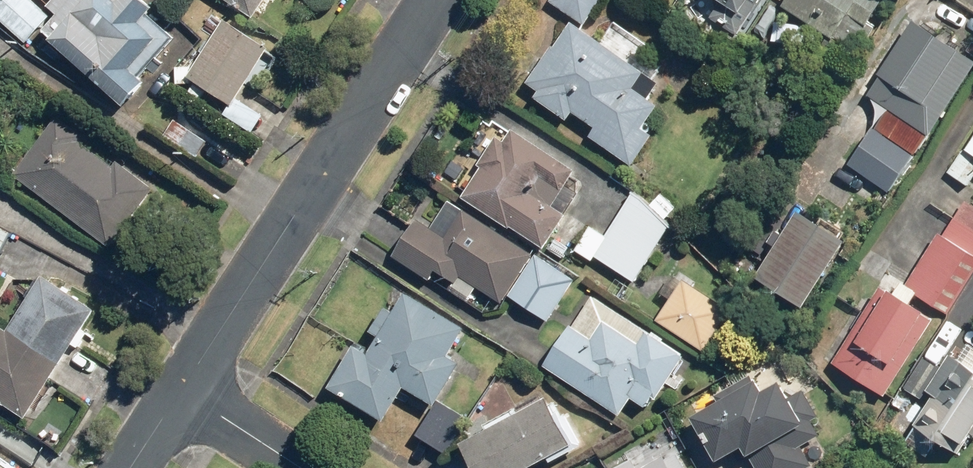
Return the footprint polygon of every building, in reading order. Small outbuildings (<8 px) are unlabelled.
[(53,17),(33,0),(3,0),(0,4),(0,19),(29,44),(53,17)] [(179,40),(154,18),(160,11),(148,0),(60,0),(53,7),(62,15),(47,32),(57,41),(55,43),(131,110),(152,85),(144,78),(179,40)] [(258,19),(271,0),(228,0),(258,19)] [(552,4),(585,25),(601,0),(555,0),(552,4)] [(758,0),(702,0),(696,10),(736,35),(758,0)] [(787,7),(851,51),(884,4),(879,0),(792,0),(787,7)] [(241,100),(273,51),(229,23),(192,79),(233,106),(236,108),(241,100)] [(566,23),(525,83),(539,92),(533,101),(565,123),(571,115),(593,129),(587,138),(631,168),(652,138),(642,131),(658,108),(648,102),(659,86),(566,23)] [(929,135),(972,70),(972,62),(915,23),(867,94),(929,135)] [(233,106),(227,116),(255,135),(267,117),(241,100),(236,108),(233,106)] [(59,118),(16,176),(113,248),(155,190),(119,163),(115,168),(81,143),(85,137),(59,118)] [(911,157),(874,130),(850,165),(887,191),(911,157)] [(575,173),(512,133),(504,145),(495,140),(478,168),(481,170),(461,201),(509,231),(510,230),(544,251),(566,218),(552,210),(575,173)] [(632,193),(592,258),(635,284),(669,228),(632,193)] [(532,255),(448,202),(430,230),(415,221),(391,258),(427,281),(433,272),(454,285),(458,279),(500,305),(532,255)] [(969,254),(972,256),(972,208),(966,204),(910,289),(935,306),(969,254)] [(799,214),(758,277),(805,307),(846,244),(799,214)] [(0,227),(0,262),(15,235),(0,227)] [(534,257),(508,298),(547,323),(573,282),(534,257)] [(684,279),(656,321),(703,352),(731,310),(684,279)] [(49,280),(14,335),(0,326),(0,401),(32,422),(102,314),(49,280)] [(879,289),(834,363),(887,395),(932,321),(879,289)] [(351,348),(326,392),(384,424),(403,392),(434,409),(459,366),(447,359),(464,329),(402,294),(366,356),(351,348)] [(543,368),(619,418),(630,401),(645,410),(652,400),(655,402),(684,359),(646,335),(638,346),(602,323),(590,341),(569,328),(543,368)] [(972,431),(972,370),(959,361),(916,429),(957,455),(972,431)] [(694,417),(721,467),(725,467),(752,453),(759,467),(808,467),(811,466),(802,448),(828,433),(802,390),(787,399),(774,374),(694,417)] [(545,402),(464,446),(476,467),(537,467),(570,450),(545,402)] [(432,411),(415,437),(445,456),(468,420),(442,404),(436,414),(432,411)] [(673,447),(635,467),(684,467),(673,447)]
